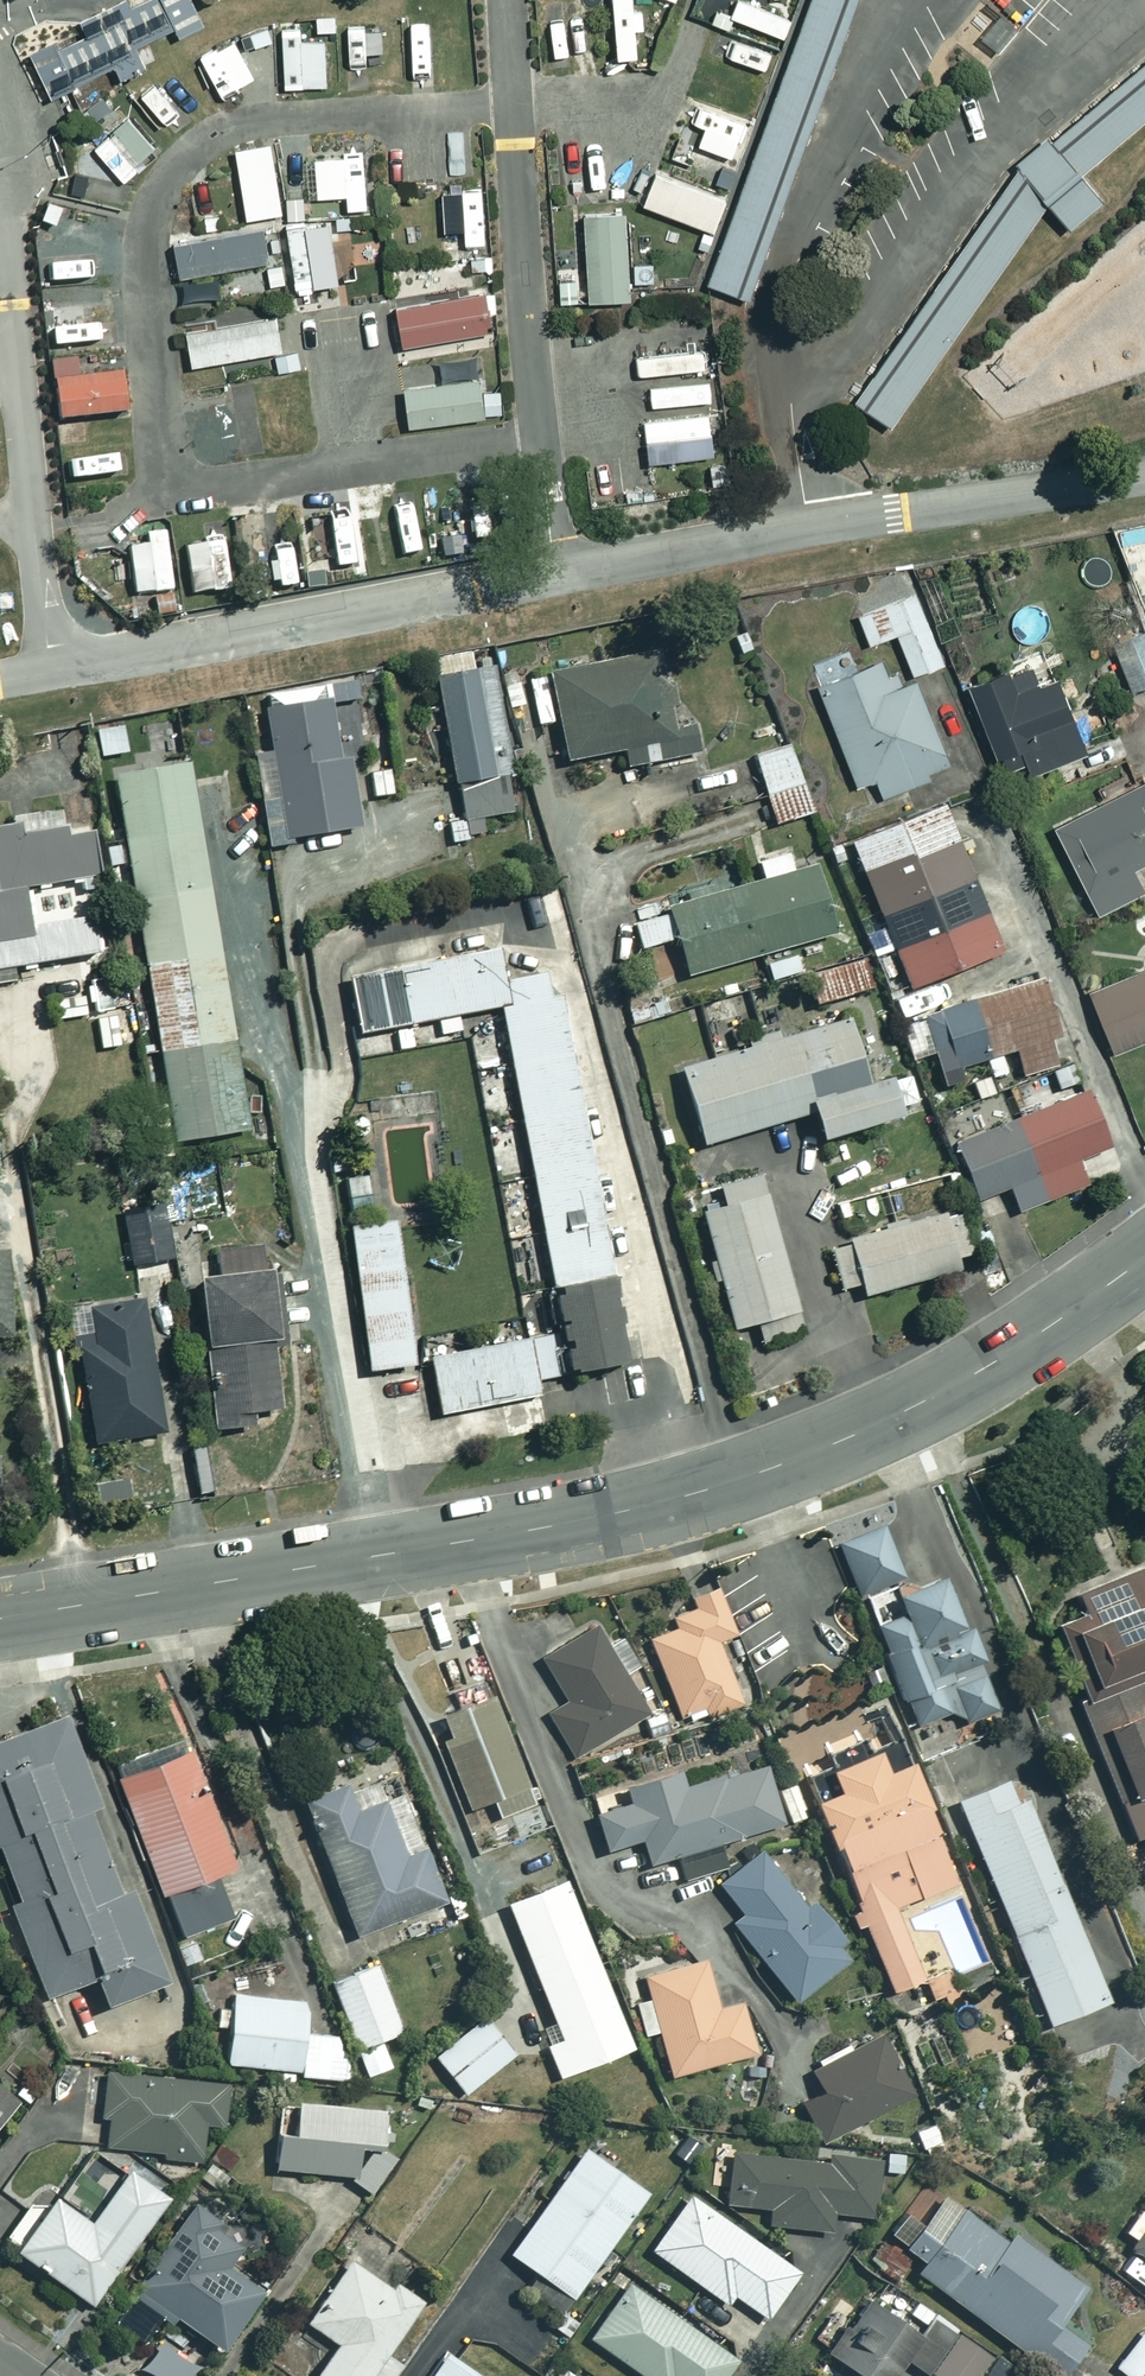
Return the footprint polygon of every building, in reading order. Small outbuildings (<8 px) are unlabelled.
[(145,38),(171,26),(175,34),(201,22),(191,0),(133,0),(131,1),(131,0),(112,0),(76,17),(79,22),(83,32),(54,45),(50,36),(25,48),(46,92),(110,62),(116,74),(141,63),(139,59),(152,53),(145,38)] [(629,8),(629,0),(608,0),(612,54),(633,53),(632,26),(640,26),(639,7),(629,8)] [(705,282),(746,297),(853,0),(806,0),(705,282)] [(713,9),(709,20),(727,27),(731,15),(781,34),(788,17),(746,0),(733,0),(727,14),(713,9)] [(1016,28),(998,12),(979,35),(997,50),(1016,28)] [(314,15),(315,29),(333,28),(333,14),(314,15)] [(362,24),(346,24),(347,69),(366,68),(366,63),(381,62),(380,28),(362,29),(362,24)] [(253,45),(270,38),(265,26),(239,36),(243,46),(252,43),(253,45)] [(298,27),(280,28),(282,86),(324,85),(323,39),(298,40),(298,27)] [(729,38),(724,54),(764,67),(769,51),(729,38)] [(198,54),(220,94),(252,76),(232,39),(214,48),(213,46),(198,54)] [(1066,225),(1100,197),(1080,172),(1144,117),(1144,57),(1049,139),(1045,135),(1013,161),(1016,164),(849,400),(888,425),(1045,201),(1066,225)] [(158,87),(146,95),(168,126),(181,117),(176,110),(192,98),(177,77),(160,89),(158,87)] [(85,106),(93,119),(109,108),(101,96),(85,106)] [(702,125),(696,143),(729,154),(735,137),(738,138),(744,122),(695,105),(689,120),(702,125)] [(150,145),(123,114),(90,142),(123,180),(142,163),(137,157),(150,145)] [(280,209),(268,140),(231,146),(243,216),(280,209)] [(308,144),(309,153),(324,153),(324,143),(308,144)] [(344,207),(363,206),(359,150),(341,152),(341,155),(325,156),(327,193),(343,192),(344,207)] [(720,164),(714,180),(727,185),(734,170),(720,164)] [(723,197),(652,169),(639,202),(711,230),(723,197)] [(73,170),(68,190),(82,193),(86,173),(73,170)] [(460,210),(462,243),(482,241),(478,187),(443,189),(444,211),(460,210)] [(301,195),(284,196),(284,216),(302,216),(301,195)] [(45,199),(38,214),(49,220),(56,204),(45,199)] [(584,298),(626,296),(626,289),(623,209),(580,210),(584,298)] [(333,215),(334,227),(349,226),(349,214),(333,215)] [(284,225),(294,292),(313,289),(312,283),(335,280),(325,218),(284,225)] [(39,239),(43,278),(85,273),(83,255),(93,254),(92,231),(70,219),(39,239)] [(266,257),(259,223),(169,242),(176,275),(266,257)] [(701,230),(696,245),(707,249),(712,234),(701,230)] [(267,237),(270,249),(278,248),(276,236),(267,237)] [(469,257),(470,269),(484,267),(482,256),(469,257)] [(631,262),(632,280),(652,280),(651,261),(631,262)] [(280,263),(265,265),(268,283),(283,281),(280,263)] [(557,301),(576,300),(574,277),(556,279),(557,301)] [(487,312),(495,310),(492,292),(484,293),(483,289),(391,303),(397,343),(490,329),(487,312)] [(49,300),(52,345),(112,341),(109,296),(49,300)] [(269,347),(279,346),(273,313),(183,328),(188,361),(269,347)] [(633,355),(635,373),(703,365),(701,347),(633,355)] [(296,349),(271,353),(274,370),(299,366),(296,349)] [(120,408),(117,369),(74,373),(72,355),(47,357),(52,414),(120,408)] [(498,388),(479,391),(477,375),(400,385),(405,424),(501,412),(498,388)] [(228,390),(239,446),(257,443),(246,386),(228,390)] [(645,451),(646,459),(710,452),(706,412),(641,420),(645,451)] [(82,419),(54,422),(55,428),(57,443),(84,440),(82,419)] [(464,505),(469,536),(486,533),(481,502),(464,505)] [(394,506),(400,553),(418,551),(411,503),(394,506)] [(334,563),(351,561),(345,509),(328,511),(334,563)] [(126,533),(135,591),(169,586),(161,528),(126,533)] [(209,587),(209,588),(227,585),(218,533),(202,536),(203,540),(182,544),(190,591),(209,587)] [(437,536),(439,554),(459,551),(457,534),(437,536)] [(276,584),(293,581),(287,543),(271,545),(273,558),(262,560),(265,579),(275,577),(276,584)] [(368,574),(381,571),(377,554),(364,557),(368,574)] [(303,585),(322,583),(320,568),(301,570),(303,585)] [(947,661),(916,583),(859,606),(873,642),(900,631),(917,673),(947,661)] [(168,591),(151,594),(154,612),(171,609),(168,591)] [(1118,644),(1135,690),(1144,686),(1144,634),(1118,644)] [(478,670),(474,651),(435,658),(465,818),(505,811),(498,774),(514,771),(494,667),(478,670)] [(1093,748),(1055,653),(975,686),(1008,768),(1031,759),(1035,771),(1093,748)] [(822,682),(862,784),(889,793),(961,765),(950,738),(944,740),(920,679),(905,686),(892,654),(822,682)] [(678,726),(668,655),(532,676),(539,724),(562,721),(569,765),(617,757),(619,767),(700,755),(695,724),(678,726)] [(254,753),(269,844),(365,829),(353,748),(371,745),(360,678),(268,693),(277,749),(254,753)] [(813,811),(794,744),(757,755),(770,799),(723,813),(730,835),(813,811)] [(163,1048),(237,1036),(192,761),(118,774),(163,1048)] [(91,802),(86,769),(63,773),(68,806),(91,802)] [(1058,828),(1101,913),(1144,891),(1144,879),(1139,867),(1144,864),(1144,783),(1058,828)] [(1004,951),(945,805),(853,842),(913,988),(1004,951)] [(69,809),(14,817),(15,823),(0,826),(0,967),(99,953),(93,911),(40,919),(34,884),(99,875),(91,823),(71,826),(69,809)] [(637,922),(643,947),(650,945),(656,970),(687,962),(690,973),(842,935),(823,860),(797,867),(792,847),(758,855),(765,880),(671,903),(673,913),(637,922)] [(616,1278),(559,982),(502,950),(353,979),(364,1033),(503,1006),(558,1289),(616,1278)] [(776,1000),(797,994),(792,976),(804,973),(799,951),(765,960),(776,1000)] [(872,988),(864,960),(811,975),(819,1003),(872,988)] [(1096,991),(1119,1051),(1144,1040),(1144,972),(1096,991)] [(1048,982),(925,1016),(943,1073),(1017,1052),(1021,1068),(1056,1058),(1051,1041),(1063,1038),(1048,982)] [(747,1017),(741,993),(706,1001),(712,1025),(747,1017)] [(873,1084),(853,1018),(685,1068),(707,1143),(818,1111),(826,1138),(908,1114),(906,1107),(921,1103),(913,1072),(873,1084)] [(237,1036),(163,1048),(178,1140),(252,1128),(237,1036)] [(1091,1091),(959,1143),(972,1177),(948,1187),(956,1208),(1011,1186),(1021,1210),(1122,1171),(1091,1091)] [(729,1206),(704,1213),(717,1258),(709,1260),(715,1280),(723,1278),(737,1328),(759,1322),(765,1342),(806,1331),(762,1175),(723,1186),(729,1206)] [(864,1283),(867,1294),(964,1269),(962,1258),(976,1254),(965,1213),(950,1217),(949,1213),(850,1239),(851,1244),(833,1249),(844,1289),(864,1283)] [(418,1362),(398,1220),(354,1226),(373,1368),(418,1362)] [(169,1226),(129,1231),(136,1280),(176,1275),(169,1226)] [(267,1272),(265,1247),(220,1250),(222,1276),(204,1277),(215,1428),(249,1425),(248,1411),(280,1408),(275,1349),(286,1348),(280,1271),(267,1272)] [(616,1278),(558,1289),(573,1370),(631,1359),(616,1278)] [(174,1325),(167,1285),(148,1288),(149,1296),(69,1310),(77,1356),(84,1354),(99,1444),(168,1432),(151,1329),(174,1325)] [(560,1375),(553,1334),(434,1356),(444,1415),(542,1397),(539,1378),(560,1375)] [(908,1578),(886,1524),(841,1543),(862,1597),(908,1578)] [(1081,1594),(1088,1612),(1071,1618),(1100,1690),(1080,1698),(1123,1809),(1144,1801),(1144,1569),(1081,1594)] [(1004,1672),(966,1571),(902,1595),(909,1614),(878,1625),(917,1728),(964,1711),(968,1722),(1001,1710),(989,1678),(1004,1672)] [(738,1633),(721,1588),(696,1598),(699,1608),(676,1616),(680,1628),(653,1638),(682,1717),(708,1707),(711,1714),(743,1701),(720,1640),(738,1633)] [(648,1712),(599,1627),(544,1659),(569,1701),(550,1713),(575,1755),(648,1712)] [(545,1817),(492,1695),(440,1718),(461,1765),(456,1767),(488,1841),(545,1817)] [(47,1998),(98,1978),(107,2004),(175,1978),(73,1715),(0,1744),(0,1877),(47,1998)] [(239,1868),(190,1737),(117,1764),(182,1937),(236,1917),(220,1875),(239,1868)] [(828,1790),(805,1799),(882,1992),(919,1978),(891,1906),(950,1882),(902,1761),(878,1771),(870,1750),(820,1769),(828,1790)] [(636,1840),(644,1865),(673,1856),(681,1880),(724,1867),(717,1843),(781,1824),(762,1764),(720,1776),(719,1773),(681,1784),(677,1769),(620,1786),(624,1802),(589,1812),(601,1851),(636,1840)] [(360,1936),(448,1901),(398,1772),(351,1790),(347,1779),(305,1795),(360,1936)] [(1020,1802),(1011,1780),(961,1801),(1053,2025),(1112,2000),(1029,1798),(1020,1802)] [(801,1904),(758,1850),(715,1883),(740,1915),(729,1923),(790,2001),(846,1957),(837,1946),(841,1943),(807,1899),(801,1904)] [(635,2047),(560,1861),(525,1875),(533,1896),(511,1904),(565,2038),(550,2045),(562,2076),(635,2047)] [(721,2009),(707,1957),(647,1974),(654,1999),(639,2003),(648,2035),(662,2031),(674,2076),(759,2052),(745,2002),(721,2009)] [(405,2032),(379,1965),(334,1982),(361,2049),(405,2032)] [(235,2011),(220,2009),(218,2038),(233,2040),(231,2064),(302,2070),(302,2076),(357,2081),(342,2037),(307,2034),(310,2000),(237,1994),(235,2011)] [(969,1999),(937,2014),(961,2065),(993,2050),(969,1999)] [(516,2054),(485,2017),(438,2057),(469,2094),(516,2054)] [(912,2099),(885,2039),(858,2051),(853,2041),(816,2057),(821,2068),(816,2070),(826,2092),(806,2101),(823,2139),(912,2099)] [(112,2118),(109,2145),(166,2152),(165,2157),(202,2162),(206,2126),(222,2128),(227,2085),(110,2072),(105,2117),(112,2118)] [(0,2084),(0,2122),(18,2098),(0,2084)] [(385,2149),(389,2109),(300,2101),(299,2110),(283,2109),(278,2169),(349,2175),(375,2192),(398,2157),(385,2149)] [(540,2273),(576,2298),(650,2191),(587,2147),(513,2254),(540,2273)] [(831,2165),(735,2152),(728,2202),(774,2208),(772,2223),(832,2231),(835,2211),(873,2217),(881,2160),(833,2153),(831,2165)] [(172,2198),(132,2169),(94,2222),(58,2197),(46,2213),(32,2203),(6,2239),(96,2304),(172,2198)] [(802,2271),(693,2194),(654,2249),(729,2303),(736,2294),(769,2317),(802,2271)] [(947,2195),(925,2226),(906,2213),(891,2235),(927,2261),(919,2272),(1063,2375),(1066,2375),(1090,2343),(1063,2324),(1090,2286),(1015,2232),(1009,2240),(947,2195)] [(246,2243),(195,2208),(136,2295),(174,2321),(177,2315),(228,2350),(268,2291),(231,2266),(246,2243)] [(1135,2247),(1144,2255),(1144,2212),(1142,2210),(1127,2230),(1140,2240),(1135,2247)] [(354,2259),(310,2321),(342,2343),(318,2375),(393,2375),(402,2363),(388,2353),(426,2300),(399,2281),(395,2288),(354,2259)] [(522,2299),(573,2334),(583,2321),(567,2310),(576,2298),(540,2273),(522,2299)] [(633,2281),(593,2337),(646,2375),(727,2375),(739,2359),(633,2281)] [(995,2358),(958,2333),(961,2329),(918,2299),(904,2319),(871,2297),(850,2327),(831,2313),(813,2340),(865,2375),(897,2375),(910,2357),(938,2375),(983,2375),(995,2358)] [(1118,2366),(1131,2375),(1140,2375),(1144,2369),(1144,2331),(1118,2366)] [(198,2368),(194,2365),(200,2355),(179,2340),(172,2350),(164,2344),(147,2368),(157,2375),(192,2375),(198,2368)] [(449,2352),(433,2375),(484,2375),(449,2352)]
